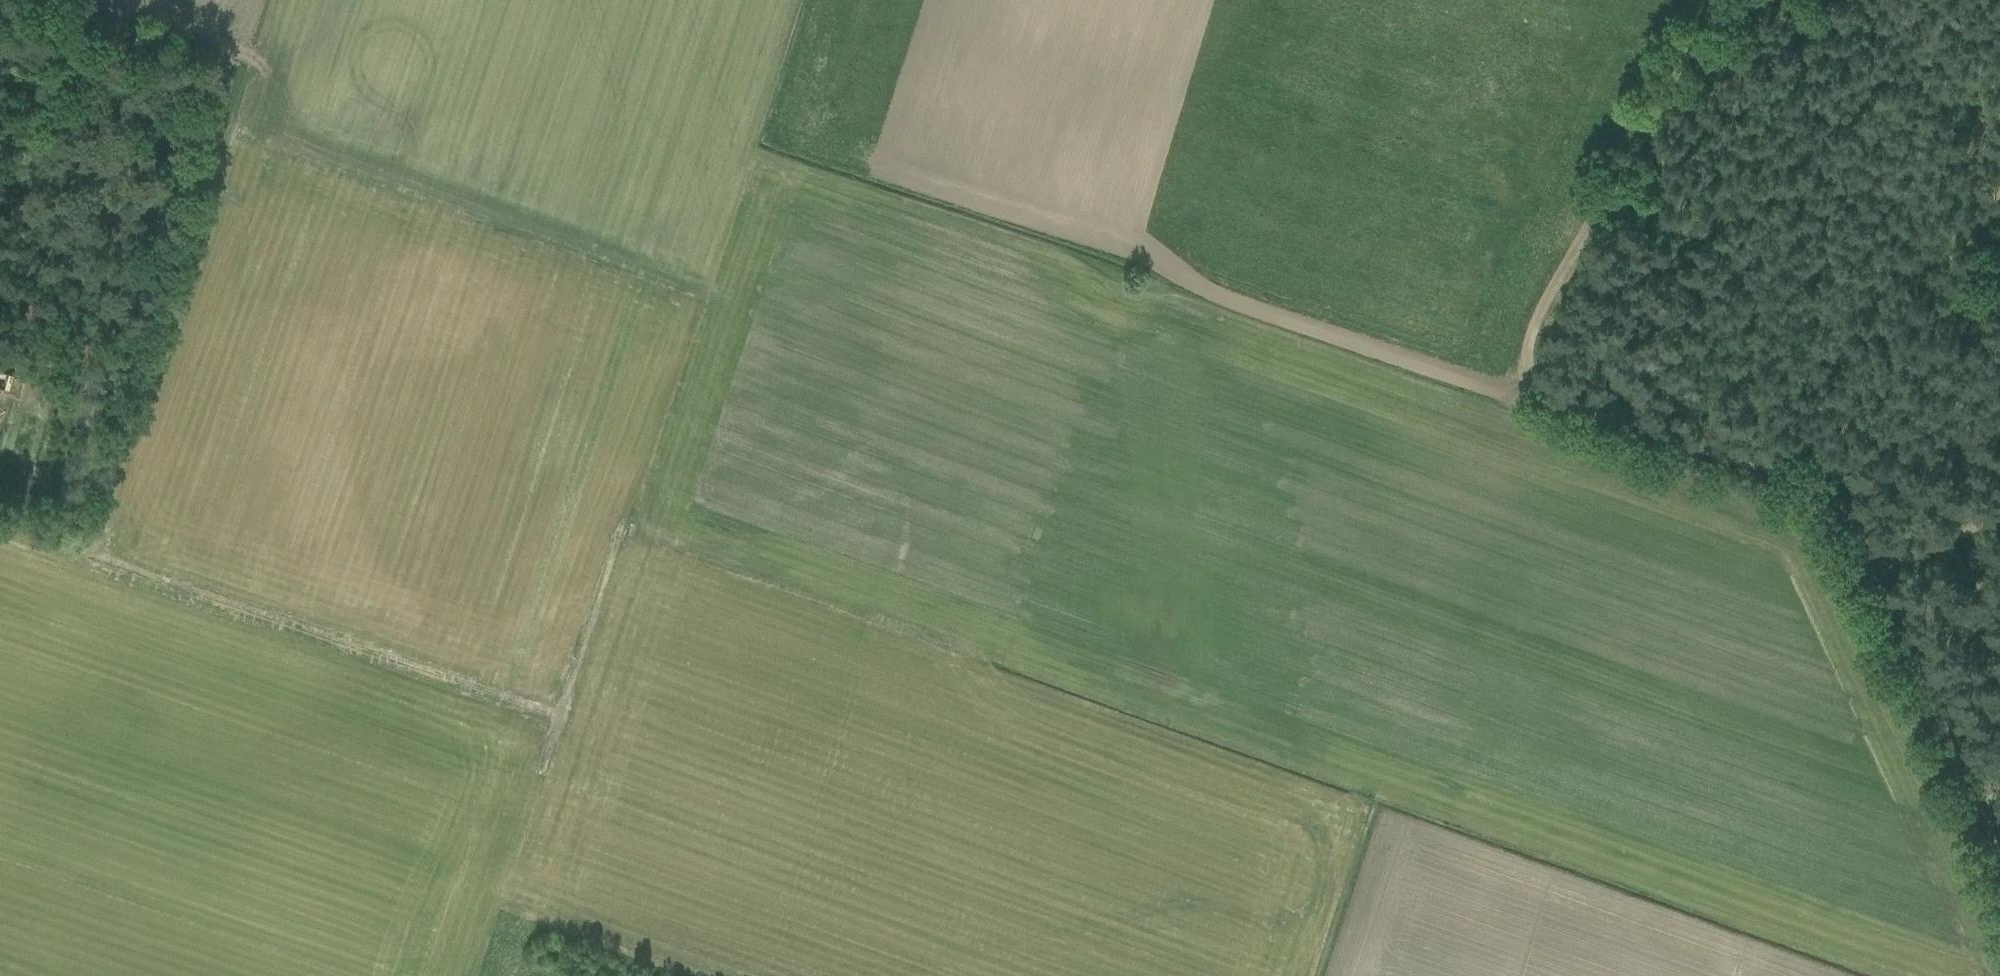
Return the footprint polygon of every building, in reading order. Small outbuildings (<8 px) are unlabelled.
[(4,389),(8,374),(0,371),(0,388),(4,389)]
